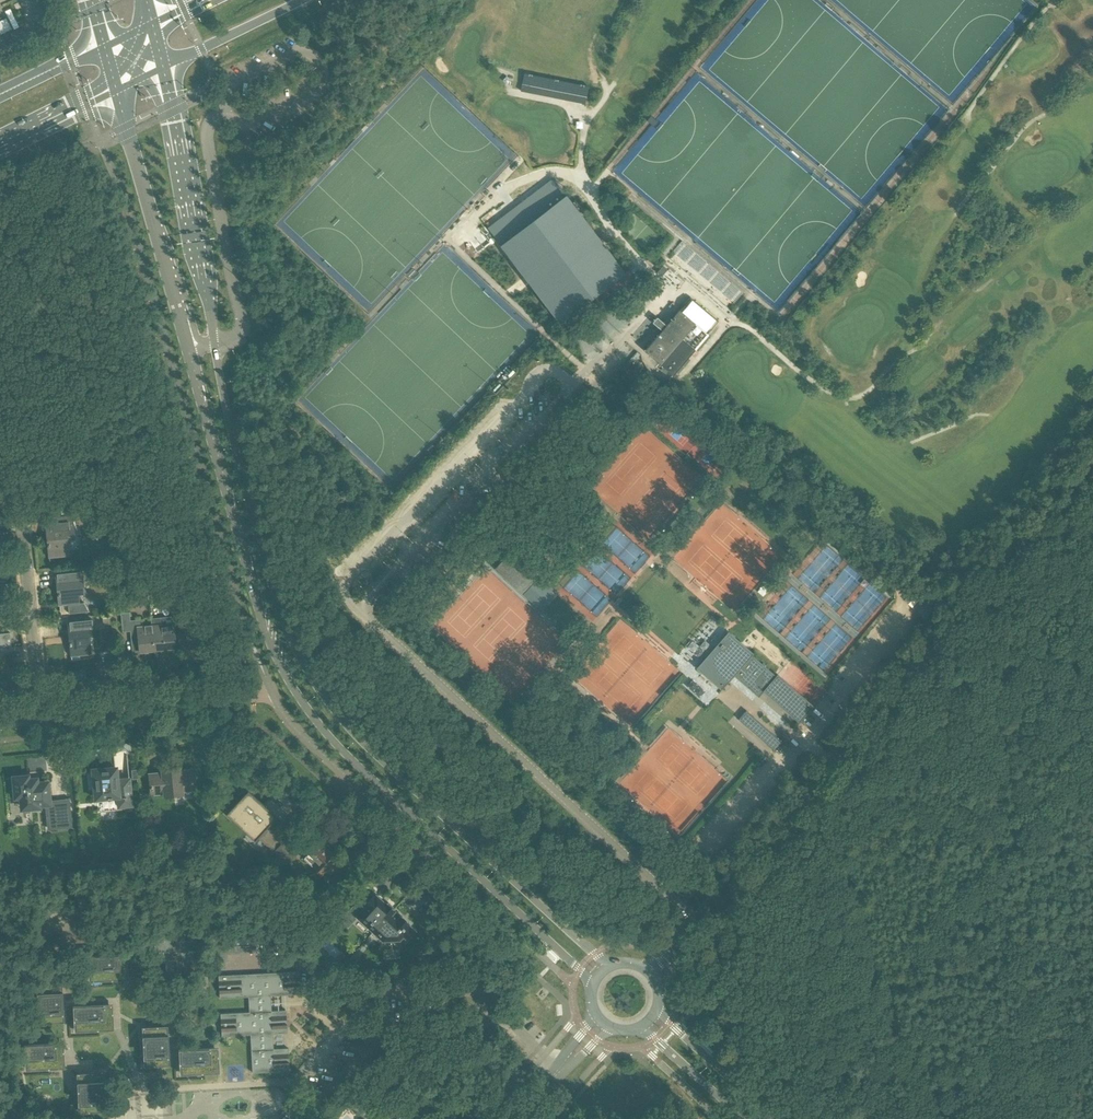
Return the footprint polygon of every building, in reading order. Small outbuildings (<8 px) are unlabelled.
[(1,34),(12,28),(6,18),(0,21),(0,32),(1,34)] [(522,83),(521,90),(528,92),(529,85),(522,83)] [(567,92),(565,99),(586,103),(587,96),(567,92)] [(558,201),(542,178),(522,193),(533,207),(523,215),(494,236),(501,244),(562,322),(626,273),(566,194),(558,201)] [(667,269),(663,266),(657,272),(662,276),(667,269)] [(645,350),(649,353),(660,363),(673,374),(680,367),(683,369),(690,360),(687,358),(719,321),(691,296),(684,305),(680,309),(667,325),(663,321),(660,319),(658,317),(654,320),(653,322),(654,323),(657,326),(658,327),(662,330),(645,350)] [(58,554),(58,555),(69,554),(67,538),(74,537),(73,521),(46,524),(49,554),(58,554)] [(115,551),(100,552),(101,563),(118,562),(117,553),(115,551)] [(87,574),(99,573),(98,564),(86,565),(87,574)] [(79,603),(78,593),(83,593),(81,570),(80,570),(80,571),(57,573),(60,604),(68,603),(68,604),(79,603)] [(554,595),(536,579),(523,593),(541,609),(554,595)] [(183,603),(176,611),(192,624),(199,616),(183,603)] [(102,615),(103,619),(110,618),(116,611),(110,606),(102,615)] [(155,649),(152,626),(143,626),(142,620),(143,620),(143,619),(130,620),(130,612),(121,613),(123,631),(131,631),(133,654),(141,653),(140,651),(155,649)] [(152,626),(155,649),(168,648),(177,647),(173,616),(160,617),(160,618),(161,618),(161,625),(152,626)] [(91,653),(89,629),(94,628),(93,619),(92,619),(92,620),(68,622),(72,653),(80,652),(80,654),(91,653)] [(696,668),(703,673),(721,690),(729,681),(728,679),(732,674),(759,697),(765,690),(793,715),(795,713),(800,717),(797,721),(799,723),(814,706),(777,674),(776,676),(752,655),(753,653),(728,631),(727,633),(730,635),(723,644),(722,643),(720,646),(721,646),(701,669),(697,666),(696,668)] [(12,649),(10,632),(0,633),(0,651),(12,649)] [(738,719),(740,720),(746,725),(753,716),(746,710),(738,719)] [(774,735),(773,736),(766,744),(774,750),(782,741),(774,735)] [(108,768),(94,769),(98,812),(120,810),(120,807),(132,805),(130,778),(117,779),(116,766),(108,767),(108,768)] [(181,770),(181,767),(162,769),(162,772),(150,773),(152,793),(164,792),(165,795),(184,793),(183,790),(195,788),(193,769),(181,770)] [(56,814),(57,825),(72,823),(70,802),(56,803),(55,800),(49,801),(47,781),(37,782),(37,779),(28,779),(28,775),(15,776),(15,779),(11,780),(12,795),(16,795),(22,794),(23,806),(45,804),(46,807),(49,806),(49,815),(56,814)] [(284,838),(269,825),(277,816),(248,789),(226,813),(255,840),(258,837),(272,851),(284,838)] [(322,849),(310,838),(302,847),(308,853),(304,858),(314,867),(321,874),(325,870),(330,874),(338,865),(334,861),(337,858),(329,850),(328,851),(324,848),(322,849)] [(273,852),(287,864),(298,851),(285,839),(273,852)] [(375,932),(394,911),(393,911),(394,910),(393,909),(394,908),(389,903),(388,904),(387,903),(385,905),(382,902),(382,901),(376,896),(375,897),(374,897),(368,903),(363,899),(353,911),(351,909),(341,920),(348,927),(358,916),(374,931),(375,932)] [(394,911),(375,932),(383,939),(399,939),(403,934),(408,938),(415,930),(408,924),(409,923),(401,916),(400,917),(394,911)] [(185,940),(184,928),(164,929),(165,941),(155,942),(156,962),(166,961),(166,973),(187,972),(186,960),(196,960),(195,939),(185,940)] [(208,932),(208,942),(217,942),(227,942),(226,931),(208,932)] [(218,968),(226,968),(226,954),(254,952),(254,940),(227,942),(217,942),(218,968)] [(345,963),(372,962),(358,949),(345,963)] [(131,977),(130,953),(89,955),(90,979),(131,977)] [(210,969),(218,968),(217,958),(209,958),(210,969)] [(272,1010),(271,995),(300,993),(299,971),(219,975),(220,998),(249,996),(250,1011),(221,1013),(222,1036),(251,1034),(253,1072),(290,1070),(288,1047),(274,1048),(273,1033),(288,1032),(286,1009),(272,1010)] [(62,983),(38,984),(40,1021),(64,1020),(62,983)] [(119,1003),(76,1005),(77,1030),(121,1027),(119,1003)] [(146,1064),(170,1063),(168,1026),(144,1027),(146,1064)] [(26,1044),(27,1068),(64,1066),(63,1042),(26,1044)] [(181,1051),(182,1073),(182,1076),(219,1074),(217,1049),(181,1051)] [(78,1074),(80,1110),(80,1111),(105,1109),(103,1072),(78,1074)] [(396,1099),(395,1092),(382,1093),(382,1100),(396,1099)] [(348,1104),(362,1115),(367,1109),(354,1097),(348,1104)]
